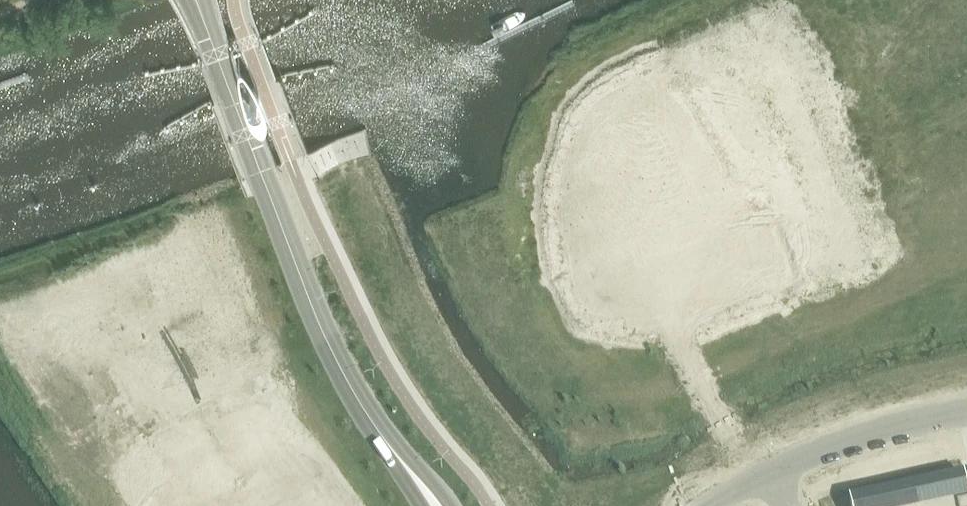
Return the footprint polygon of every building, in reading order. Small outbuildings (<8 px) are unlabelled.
[(850,502),(851,505),(966,505),(966,486),(964,477),(850,502)]
